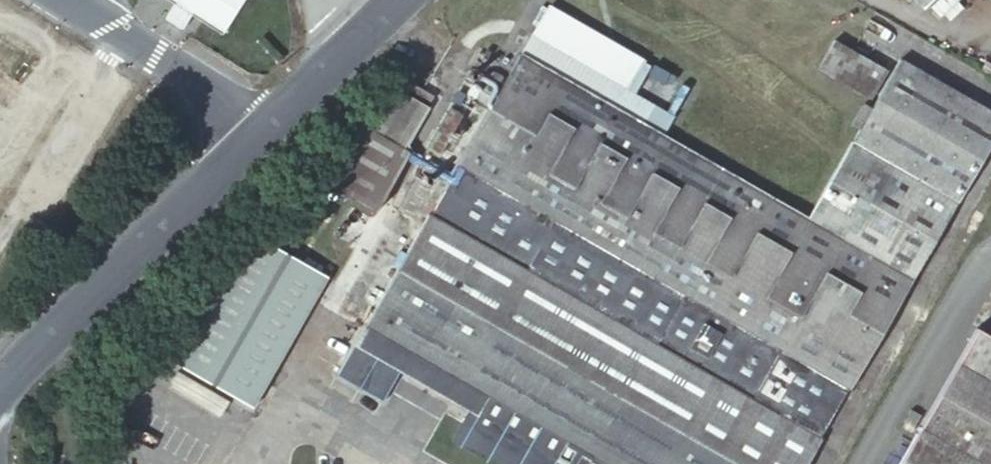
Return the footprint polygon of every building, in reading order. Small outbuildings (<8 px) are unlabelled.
[(209,37),(233,14),(221,4),(225,0),(173,0),(161,11),(176,25),(188,15),(209,37)] [(920,9),(929,0),(912,0),(920,9)] [(616,42),(547,3),(529,33),(598,73),(616,42)] [(529,33),(519,51),(615,105),(625,88),(598,73),(529,33)] [(818,67),(870,97),(886,68),(834,38),(818,67)] [(608,463),(807,463),(990,141),(990,112),(898,58),(870,109),(861,104),(852,122),(859,127),(808,216),(615,105),(519,51),(463,150),(448,176),(336,372),(382,399),(398,373),(410,349),(479,390),(466,412),(450,439),(494,463),(601,463),(603,461),(608,463)] [(402,78),(394,93),(424,110),(432,96),(402,78)] [(394,93),(372,132),(402,150),(424,110),(394,93)] [(402,150),(372,132),(359,125),(322,189),(372,218),(409,153),(402,150)] [(417,159),(448,176),(463,150),(431,133),(417,159)] [(172,363),(251,409),(325,279),(248,234),(172,363)] [(990,295),(974,324),(986,330),(990,321),(990,295)] [(973,327),(895,463),(990,463),(990,337),(973,327)] [(410,349),(398,373),(466,412),(479,390),(410,349)] [(897,427),(907,433),(918,414),(908,408),(897,427)]
